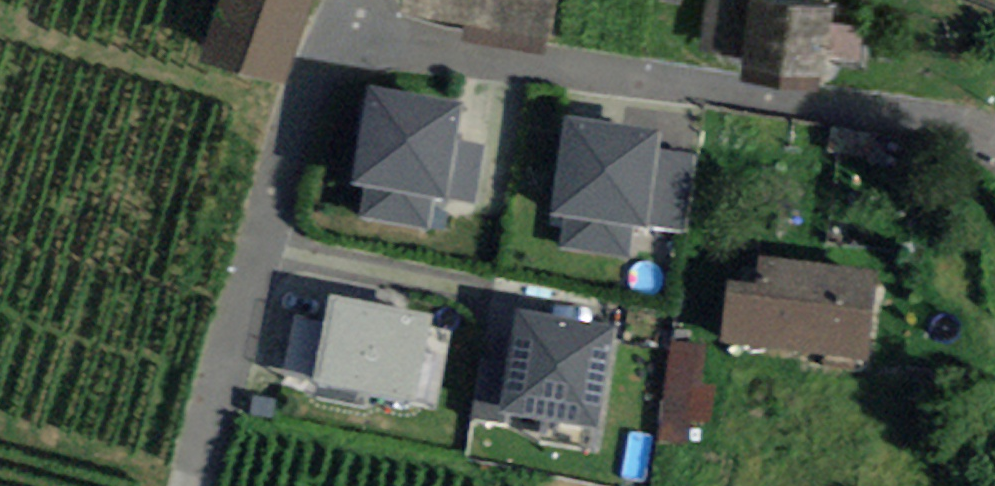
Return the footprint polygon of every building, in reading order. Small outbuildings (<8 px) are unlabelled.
[(469,0),(404,0),(402,16),(465,26),(469,0)] [(555,0),(469,0),(465,26),(463,41),(546,55),(555,0)] [(750,0),(706,0),(699,52),(742,58),(750,0)] [(821,92),(824,59),(828,24),(830,6),(774,0),(750,0),(742,58),(741,83),(821,92)] [(864,28),(828,24),(824,59),(861,63),(864,28)] [(463,101),(368,84),(350,183),(365,185),(359,218),(426,229),(432,197),(446,200),(446,196),(456,140),(463,101)] [(657,147),(659,130),(564,117),(551,216),(565,218),(561,249),(628,258),(632,227),(646,228),(647,225),(657,147)] [(456,140),(446,196),(475,201),(485,145),(456,140)] [(657,147),(647,225),(689,230),(699,153),(657,147)] [(721,343),(869,360),(880,269),(760,255),(756,286),(728,282),(721,343)] [(435,314),(330,293),(312,382),(417,403),(436,407),(452,329),(433,325),(435,314)] [(596,430),(616,326),(520,308),(507,375),(500,412),(505,413),(596,430)] [(702,345),(671,342),(660,439),(688,442),(691,418),(710,420),(714,387),(697,385),(702,345)] [(500,412),(507,375),(480,370),(471,418),(503,424),(505,413),(500,412)]
